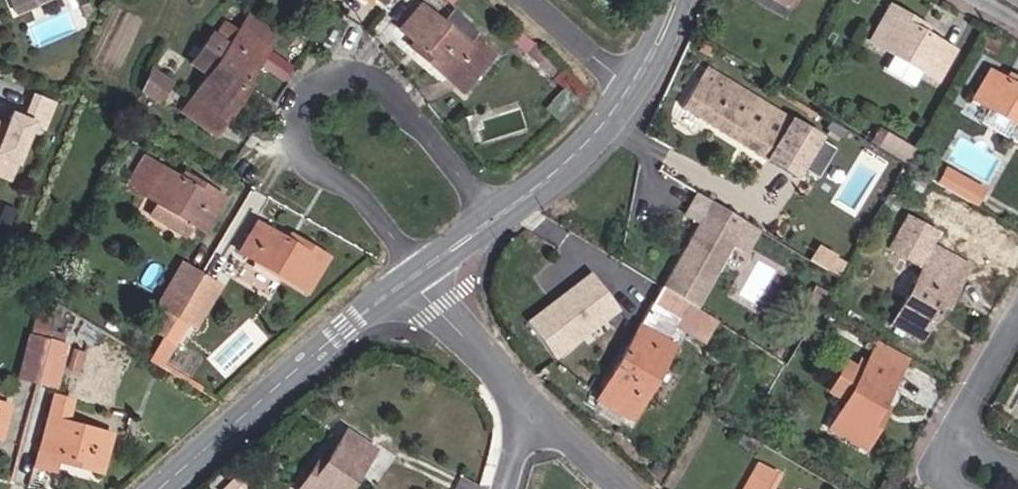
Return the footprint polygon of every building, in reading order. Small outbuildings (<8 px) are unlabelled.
[(14,13),(45,0),(9,0),(14,13)] [(493,55),(472,37),(465,45),(440,24),(419,5),(398,29),(412,42),(418,47),(413,52),(461,92),(493,55)] [(926,35),(916,29),(919,24),(887,5),(886,6),(888,7),(869,41),(867,40),(866,41),(937,82),(938,81),(937,80),(953,52),(954,53),(955,52),(926,35)] [(476,32),(451,10),(440,24),(465,45),(472,37),(476,32)] [(704,38),(711,21),(700,16),(693,33),(704,38)] [(243,81),(275,36),(247,17),(226,46),(210,35),(189,64),(206,75),(181,111),(213,135),(245,91),(239,87),(243,81)] [(533,43),(511,23),(502,33),(524,53),(533,43)] [(929,30),(919,24),(916,29),(926,35),(929,30)] [(413,52),(418,47),(412,42),(408,47),(413,52)] [(560,67),(534,44),(525,54),(551,77),(560,67)] [(820,136),(705,66),(679,108),(794,179),(820,136)] [(156,101),(169,83),(150,70),(141,91),(156,101)] [(1017,81),(1013,87),(1003,81),(987,71),(986,72),(988,73),(973,99),(971,98),(971,99),(990,110),(1017,126),(1017,82),(1017,81)] [(1017,81),(1006,75),(1003,81),(1013,87),(1017,81)] [(245,91),(249,85),(243,81),(239,87),(245,91)] [(990,110),(984,121),(1017,141),(1017,126),(990,110)] [(911,149),(877,128),(868,144),(906,167),(914,154),(910,151),(911,149)] [(201,231),(221,199),(187,177),(184,182),(177,178),(142,157),(126,185),(154,202),(147,215),(183,237),(190,225),(201,231)] [(955,195),(964,178),(944,167),(934,183),(955,195)] [(184,182),(187,177),(180,173),(177,178),(184,182)] [(984,189),(964,178),(955,195),(975,206),(984,189)] [(745,223),(708,201),(659,286),(696,309),(732,246),(744,224),(745,223)] [(939,317),(967,266),(933,247),(927,258),(918,254),(931,231),(904,217),(887,249),(920,268),(889,324),(917,340),(927,323),(932,314),(939,317)] [(304,293),(325,257),(294,238),(290,244),(284,240),(254,222),(237,251),(304,293)] [(746,254),(759,232),(744,224),(732,246),(746,254)] [(290,244),(294,238),(287,234),(284,240),(290,244)] [(824,269),(832,256),(815,246),(807,259),(824,269)] [(837,277),(845,264),(832,256),(824,269),(837,277)] [(174,315),(198,275),(180,263),(156,304),(174,315)] [(555,358),(622,309),(592,269),(526,318),(555,358)] [(193,326),(217,286),(198,275),(174,315),(187,323),(193,326)] [(696,309),(659,286),(650,302),(678,319),(674,326),(701,343),(714,320),(696,309)] [(674,326),(678,319),(650,302),(637,325),(665,342),(674,326)] [(161,337),(174,315),(156,304),(143,326),(161,337)] [(824,321),(829,312),(821,308),(816,316),(824,321)] [(47,341),(54,317),(36,312),(29,337),(47,341)] [(934,327),(939,317),(932,314),(927,323),(934,327)] [(160,367),(187,323),(174,315),(161,337),(148,359),(160,367)] [(628,423),(674,344),(672,343),(671,345),(665,342),(637,325),(592,402),(593,402),(594,400),(613,411),(628,420),(627,422),(628,423)] [(36,382),(47,341),(29,337),(17,377),(36,382)] [(881,406),(908,357),(878,340),(861,371),(845,362),(831,389),(846,397),(827,432),(828,433),(829,431),(863,450),(862,452),(863,452),(880,421),(874,418),(881,406)] [(53,387),(65,346),(47,341),(36,382),(53,387)] [(77,371),(82,354),(72,351),(67,368),(77,371)] [(99,473),(109,435),(65,423),(71,401),(52,396),(33,466),(51,471),(54,460),(99,473)] [(9,406),(0,404),(0,439),(9,406)] [(880,421),(886,409),(881,406),(874,418),(880,421)] [(372,450),(343,431),(326,457),(320,453),(297,488),(346,488),(372,450)] [(278,469),(277,456),(267,457),(268,470),(278,469)] [(777,476),(756,464),(742,488),(770,488),(777,476)] [(228,481),(219,488),(236,488),(228,481)]
